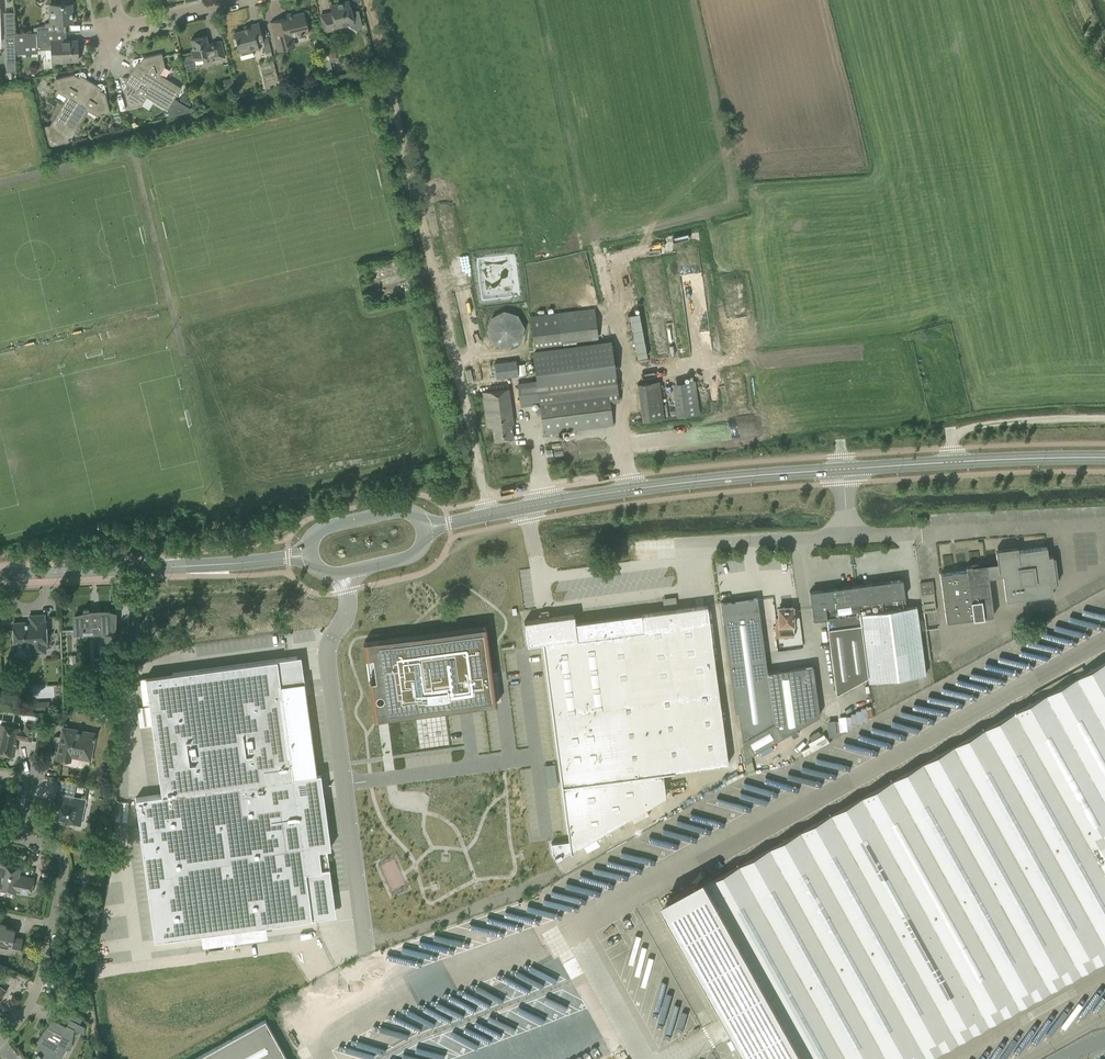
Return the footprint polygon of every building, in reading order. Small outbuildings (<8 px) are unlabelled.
[(50,4),(50,15),(50,22),(46,22),(43,26),(37,26),(37,32),(57,31),(57,32),(66,31),(66,22),(72,22),(71,3),(69,3),(69,1),(60,1),(60,4),(50,4)] [(321,15),(323,26),(324,31),(336,28),(336,27),(346,24),(357,30),(359,27),(362,27),(358,10),(351,12),(349,1),(330,5),(332,12),(321,15)] [(309,32),(307,22),(304,12),(292,15),(293,16),(289,17),(288,14),(284,15),(285,18),(270,22),(273,32),(277,51),(295,47),(293,36),(309,32)] [(5,13),(7,72),(16,72),(15,54),(15,33),(14,13),(5,13)] [(244,30),(234,32),(237,43),(239,53),(241,59),(254,55),(253,50),(259,48),(257,43),(263,41),(261,33),(259,23),(248,25),(243,26),(244,30)] [(58,41),(57,32),(57,31),(37,32),(38,49),(51,49),(52,63),(63,62),(63,61),(78,60),(77,40),(58,41)] [(23,33),(15,33),(15,54),(24,53),(23,33)] [(191,49),(194,60),(203,57),(204,62),(225,57),(223,51),(221,41),(208,44),(206,36),(191,39),(193,49),(191,49)] [(165,66),(164,63),(162,53),(143,57),(140,62),(138,61),(131,72),(174,98),(181,87),(160,74),(165,66)] [(330,62),(329,60),(323,62),(326,74),(322,75),(323,79),(334,76),(330,62)] [(174,98),(131,72),(124,83),(127,84),(124,89),(128,108),(139,105),(141,104),(147,96),(168,109),(174,98)] [(52,145),(91,82),(80,75),(79,77),(74,74),(55,79),(57,89),(58,92),(67,97),(49,125),(45,126),(50,146),(52,145)] [(97,115),(99,115),(110,112),(105,93),(100,90),(102,88),(91,82),(52,145),(69,141),(69,137),(72,136),(88,110),(97,115)] [(181,97),(176,107),(182,111),(188,101),(181,97)] [(595,308),(530,316),(533,343),(560,340),(561,343),(599,339),(595,308)] [(639,356),(649,355),(642,310),(632,312),(639,356)] [(487,331),(487,332),(487,333),(487,334),(488,335),(488,336),(488,337),(488,338),(489,339),(489,340),(490,341),(490,342),(491,343),(492,344),(493,345),(493,346),(494,346),(495,347),(496,347),(496,348),(497,348),(498,349),(499,349),(500,349),(500,350),(501,350),(502,350),(503,350),(504,350),(505,350),(506,350),(507,350),(508,350),(509,350),(510,350),(511,350),(512,349),(513,349),(514,349),(515,348),(516,347),(517,347),(518,346),(519,345),(520,344),(521,343),(521,342),(522,341),(523,340),(523,339),(523,338),(524,337),(524,336),(524,335),(524,334),(524,333),(524,332),(524,331),(524,330),(524,329),(524,328),(524,327),(523,326),(523,325),(523,324),(522,323),(522,322),(521,322),(521,321),(520,320),(519,319),(518,318),(517,317),(516,317),(515,316),(514,315),(513,315),(512,315),(511,314),(510,314),(509,314),(508,314),(507,313),(506,313),(505,313),(504,314),(503,314),(502,314),(501,314),(500,314),(500,315),(499,315),(498,315),(497,316),(496,316),(496,317),(495,317),(494,318),(493,318),(493,319),(492,320),(491,321),(490,322),(490,323),(489,324),(489,325),(488,326),(488,327),(488,328),(488,329),(487,330),(487,331)] [(611,343),(533,353),(537,378),(614,367),(611,343)] [(505,362),(494,363),(496,378),(507,377),(514,376),(518,375),(516,360),(505,362)] [(557,377),(517,382),(520,403),(540,400),(540,406),(539,406),(536,410),(540,413),(541,413),(544,434),(612,425),(611,414),(609,403),(619,401),(615,377),(558,385),(557,377)] [(678,415),(701,413),(697,379),(675,381),(678,415)] [(934,391),(932,379),(921,382),(925,399),(934,397),(933,392),(934,391)] [(665,418),(660,381),(637,384),(642,421),(665,418)] [(513,423),(512,413),(508,388),(482,392),(487,427),(492,426),(494,440),(513,438),(511,424),(513,423)] [(1022,548),(1047,546),(1046,536),(993,540),(993,548),(998,548),(998,547),(1021,545),(1022,548)] [(1052,555),(1048,556),(1046,547),(1017,551),(1017,547),(995,550),(997,562),(965,566),(966,570),(940,574),(946,622),(973,618),(993,615),(989,577),(1003,575),(1006,600),(1042,596),(1053,594),(1052,585),(1056,585),(1052,555)] [(925,674),(918,617),(916,606),(906,607),(904,597),(905,597),(902,579),(841,587),(837,588),(837,587),(809,591),(813,620),(826,618),(836,693),(867,676),(868,682),(925,674)] [(919,583),(921,594),(934,592),(932,581),(919,583)] [(757,598),(721,603),(720,603),(735,712),(738,712),(745,764),(750,762),(752,761),(750,755),(818,716),(812,666),(766,671),(757,598)] [(541,619),(524,621),(525,627),(527,644),(542,642),(569,841),(551,843),(552,852),(556,859),(570,851),(571,850),(572,852),(571,850),(575,848),(666,796),(663,772),(728,763),(707,605),(641,614),(641,613),(640,613),(641,615),(622,618),(575,624),(574,614),(549,618),(549,614),(544,615),(541,615),(541,619)] [(775,616),(776,637),(793,636),(792,607),(778,607),(778,616),(775,616)] [(83,615),(74,616),(74,627),(75,636),(76,636),(75,632),(106,631),(106,634),(114,634),(114,646),(127,645),(128,628),(127,628),(114,628),(114,619),(110,619),(110,612),(90,612),(89,608),(83,608),(83,615)] [(47,645),(46,632),(46,621),(44,621),(44,615),(29,615),(29,622),(13,623),(14,646),(15,646),(14,644),(30,643),(31,653),(46,652),(45,645),(47,645)] [(487,630),(377,644),(387,714),(496,700),(494,683),(491,684),(489,673),(493,673),(487,630)] [(126,650),(116,651),(117,660),(126,660),(126,650)] [(140,798),(135,798),(140,834),(154,940),(332,916),(331,913),(331,909),(330,901),(329,892),(331,892),(332,892),(327,852),(327,848),(329,848),(330,848),(320,773),(317,774),(303,677),(303,680),(301,680),(300,680),(300,678),(297,657),(198,670),(146,677),(146,681),(161,795),(140,798)] [(1017,711),(864,796),(709,882),(710,884),(708,882),(705,884),(706,884),(668,905),(668,904),(665,906),(749,1058),(924,1058),(942,1049),(984,1026),(990,1022),(1039,995),(1051,989),(1104,958),(1104,662),(1017,711)] [(97,712),(95,720),(103,721),(104,713),(97,712)] [(33,729),(34,725),(26,724),(24,731),(18,729),(19,727),(0,724),(1,719),(0,719),(0,752),(14,754),(17,737),(31,740),(33,729)] [(90,759),(95,734),(63,727),(61,737),(62,737),(61,741),(57,758),(70,760),(71,753),(79,754),(78,757),(90,759)] [(825,732),(813,739),(811,735),(806,738),(810,745),(802,749),(805,755),(830,741),(825,732)] [(554,764),(544,765),(547,786),(553,786),(557,785),(554,764)] [(86,799),(56,793),(54,804),(57,804),(53,824),(64,826),(65,822),(66,822),(65,822),(65,819),(74,821),(74,819),(81,820),(86,799)] [(0,867),(0,888),(15,891),(15,890),(31,894),(34,878),(19,875),(20,867),(1,864),(0,867)] [(496,927),(495,920),(510,920),(509,920),(517,920),(512,905),(506,905),(494,909),(495,909),(462,920),(478,920),(482,931),(496,927)] [(0,923),(0,951),(18,955),(22,938),(21,938),(20,941),(12,939),(14,929),(4,927),(5,924),(0,923)] [(68,1018),(65,1024),(52,1018),(48,1025),(40,1036),(41,1037),(33,1053),(34,1052),(36,1054),(39,1058),(40,1058),(52,1058),(53,1058),(55,1058),(61,1058),(67,1048),(70,1049),(74,1029),(84,1034),(85,1027),(68,1018)] [(265,1019),(193,1058),(287,1058),(265,1019)] [(615,1058),(630,1058),(616,1035),(605,1041),(615,1058)]
